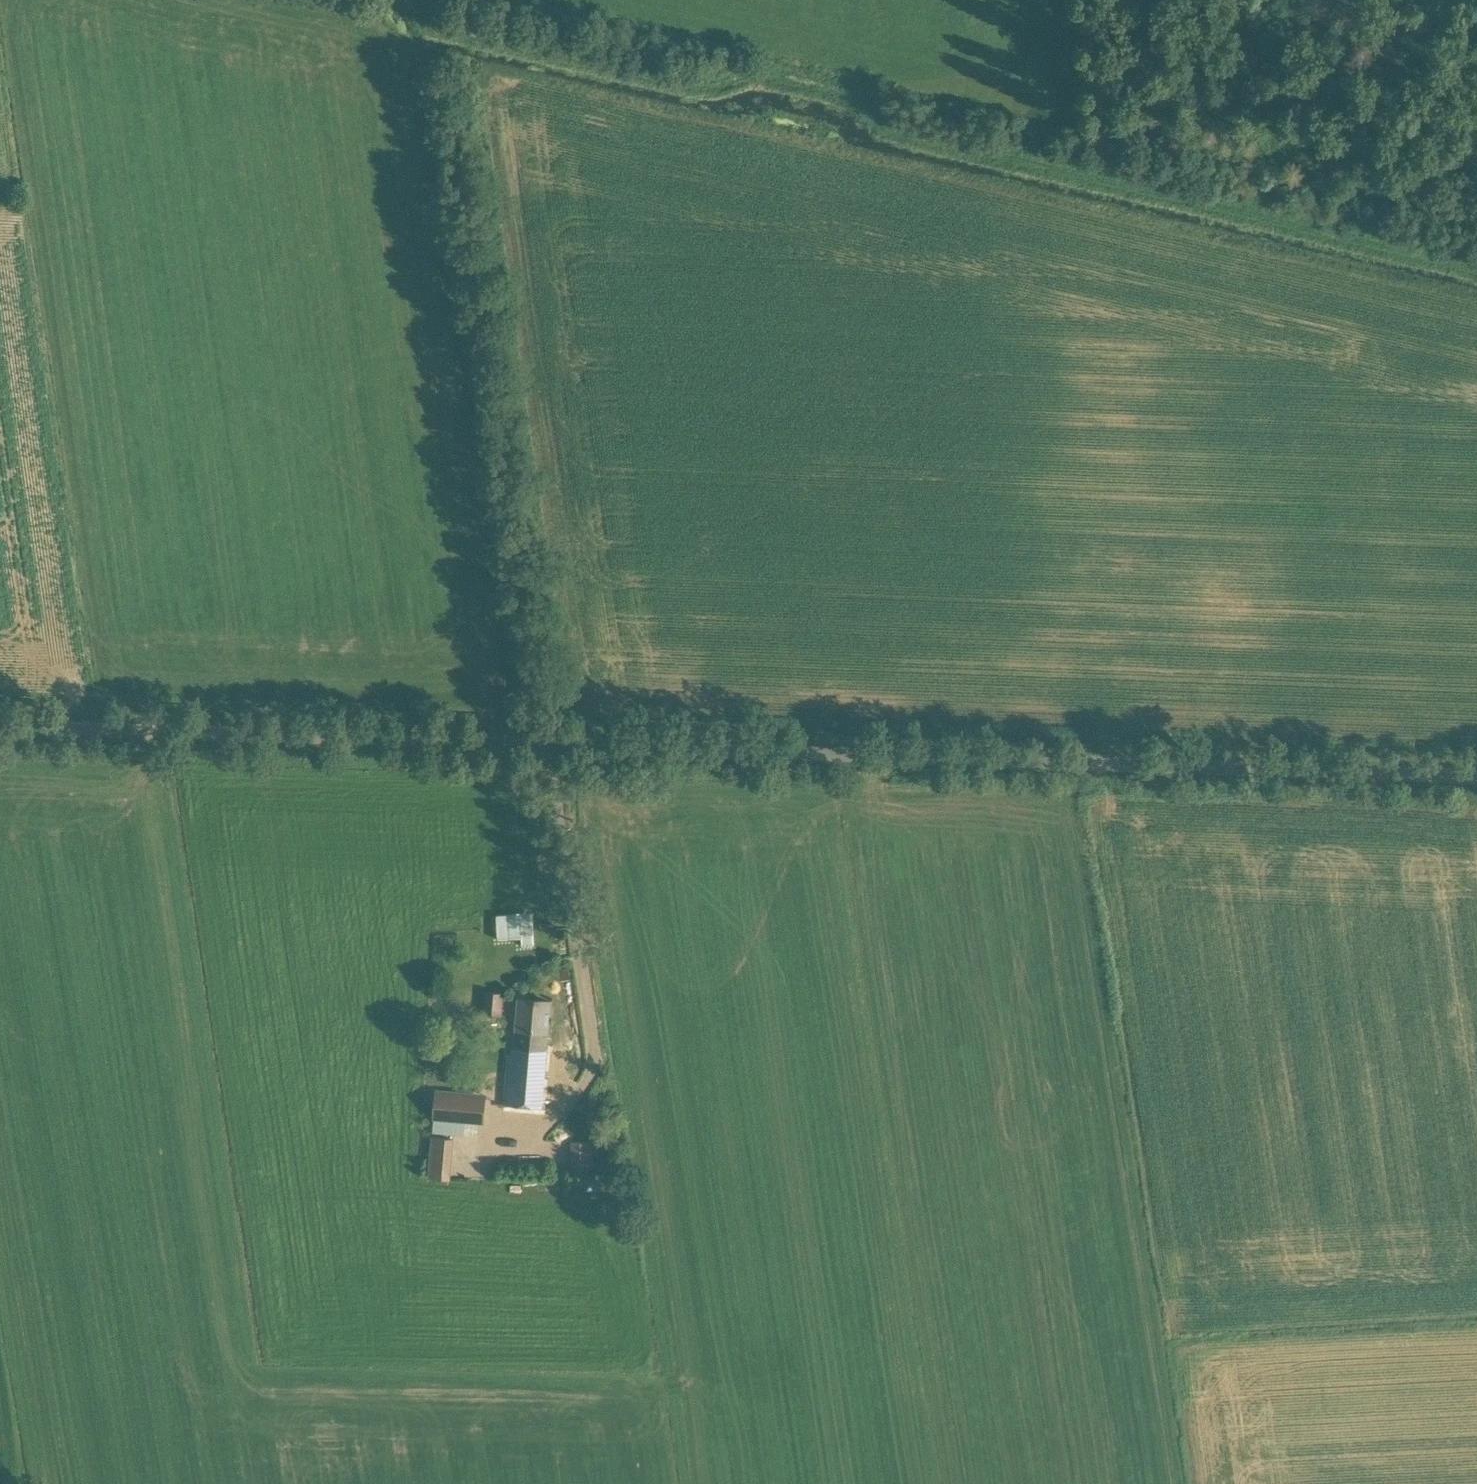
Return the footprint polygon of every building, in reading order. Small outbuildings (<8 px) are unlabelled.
[(533,913),(497,914),(498,939),(522,937),(522,945),(534,945),(533,913)] [(484,1013),(503,1015),(505,992),(486,990),(484,1013)] [(511,1104),(523,1105),(543,1107),(551,1001),(520,998),(511,1104)] [(433,1131),(478,1136),(479,1123),(484,1124),(487,1093),(438,1087),(433,1131)] [(453,1180),(456,1138),(434,1136),(431,1178),(453,1180)] [(573,1169),(596,1170),(596,1141),(573,1142),(573,1169)]
